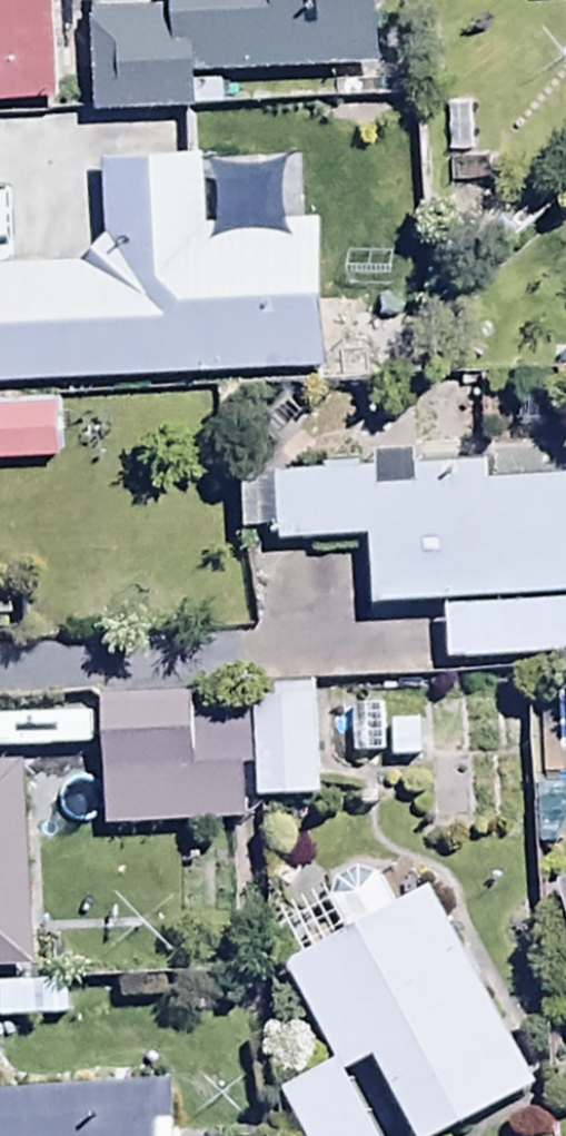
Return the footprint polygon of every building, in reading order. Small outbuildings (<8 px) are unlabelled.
[(58,105),(58,0),(0,0),(0,105),(58,105)] [(200,71),(382,60),(379,0),(177,0),(178,9),(96,13),(101,118),(202,112),(200,71)] [(325,364),(318,221),(210,226),(206,149),(103,154),(107,237),(93,263),(0,265),(0,380),(325,364)] [(0,402),(0,461),(64,457),(60,398),(0,402)] [(565,595),(565,472),(490,474),(489,456),(419,458),(419,448),(375,450),(375,467),(244,472),(246,528),(281,527),(282,538),(371,535),(374,606),(446,604),(565,595)] [(446,604),(448,662),(565,658),(565,595),(446,604)] [(323,797),(317,686),(255,689),(261,800),(323,797)] [(193,769),(192,698),(101,699),(103,827),(251,825),(251,768),(193,769)] [(26,765),(0,766),(0,967),(35,966),(26,765)] [(281,1094),(304,1135),(383,1135),(351,1078),(382,1061),(423,1135),(447,1135),(540,1086),(435,891),(396,912),(372,866),(321,893),(315,881),(282,899),(294,921),(282,927),(301,963),(291,968),(340,1059),(281,1094)] [(557,884),(565,911),(565,881),(557,884)] [(0,990),(0,1060),(33,1058),(31,1021),(66,1019),(65,987),(0,990)] [(0,1094),(0,1135),(178,1135),(175,1083),(0,1094)]
